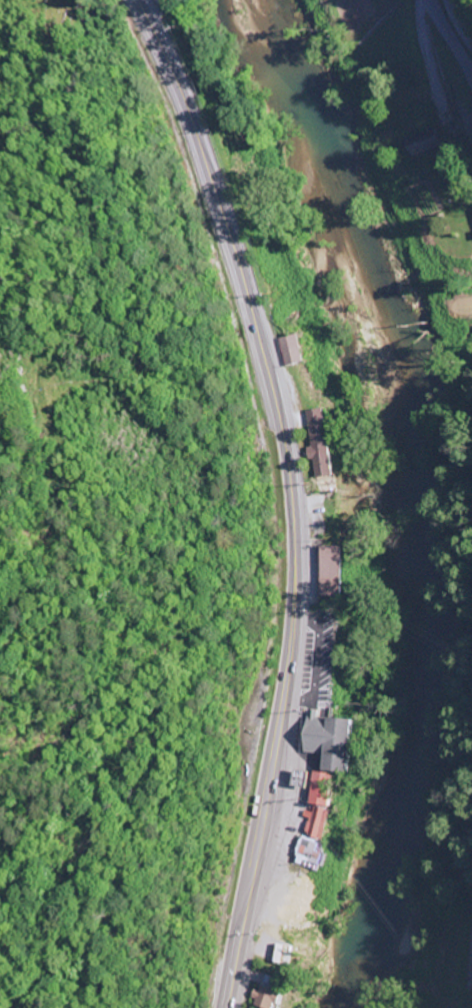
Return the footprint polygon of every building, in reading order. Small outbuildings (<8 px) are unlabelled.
[(277,338),(293,334),(301,361),(284,365),(277,338)] [(303,410),(320,408),(330,475),(314,478),(311,458),(306,459),(304,447),(309,446),(306,427),(303,410)] [(318,546),(340,547),(338,596),(317,595),(318,546)] [(306,710),(303,751),(322,753),(320,769),(348,772),(352,721),(317,718),(317,710),(306,710)] [(292,769),(306,771),(304,787),(290,785),(292,769)] [(313,772),(332,775),(328,806),(309,803),(313,772)] [(315,806),(325,808),(324,811),(327,812),(320,839),(307,836),(308,832),(304,831),(306,822),(310,823),(315,806)] [(301,836),(315,840),(312,852),(324,855),(321,866),(317,865),(315,870),(293,863),(296,854),(294,849),(297,841),(300,839),(301,836)] [(269,930),(275,931),(274,940),(267,939),(269,930)] [(264,975),(262,985),(274,988),(277,979),(264,975)] [(272,1003),(270,1007),(259,1007),(252,1006),(253,999),(249,998),(251,989),(256,990),(257,986),(275,991),(275,993),(278,994),(275,1004),(272,1003)]
